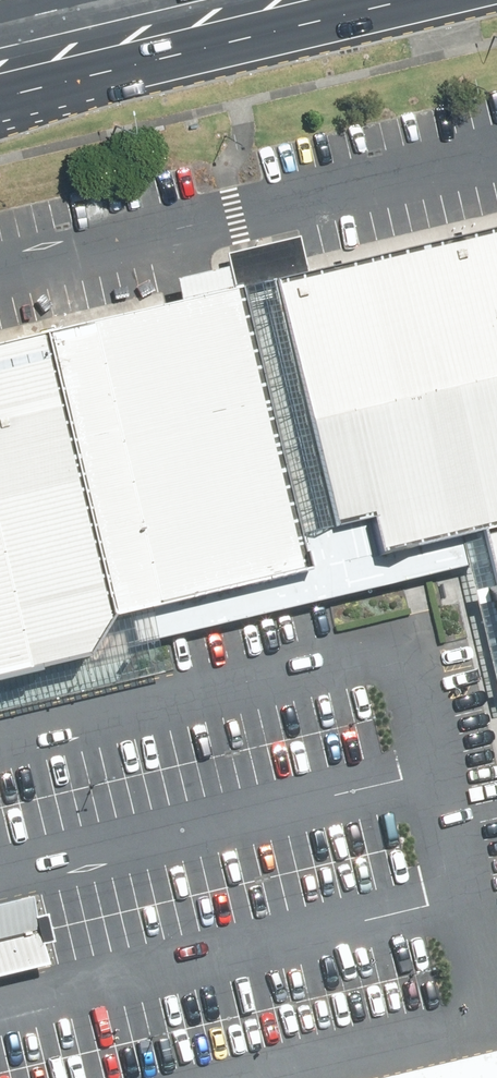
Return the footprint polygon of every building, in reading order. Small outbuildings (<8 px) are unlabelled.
[(496,528),(496,228),(301,276),(271,284),(332,529),(365,521),(374,558),(476,533),(496,528)] [(222,259),(231,294),(291,539),(309,534),(332,529),(271,284),(301,276),(292,242),(243,254),(222,259)] [(231,294),(39,340),(107,619),(299,572),(291,539),(231,294)] [(39,340),(0,349),(0,635),(10,678),(84,659),(107,619),(39,340)] [(476,533),(496,619),(496,528),(476,533)] [(10,678),(0,635),(0,681),(10,678)] [(46,968),(30,900),(0,907),(0,979),(46,968)]
